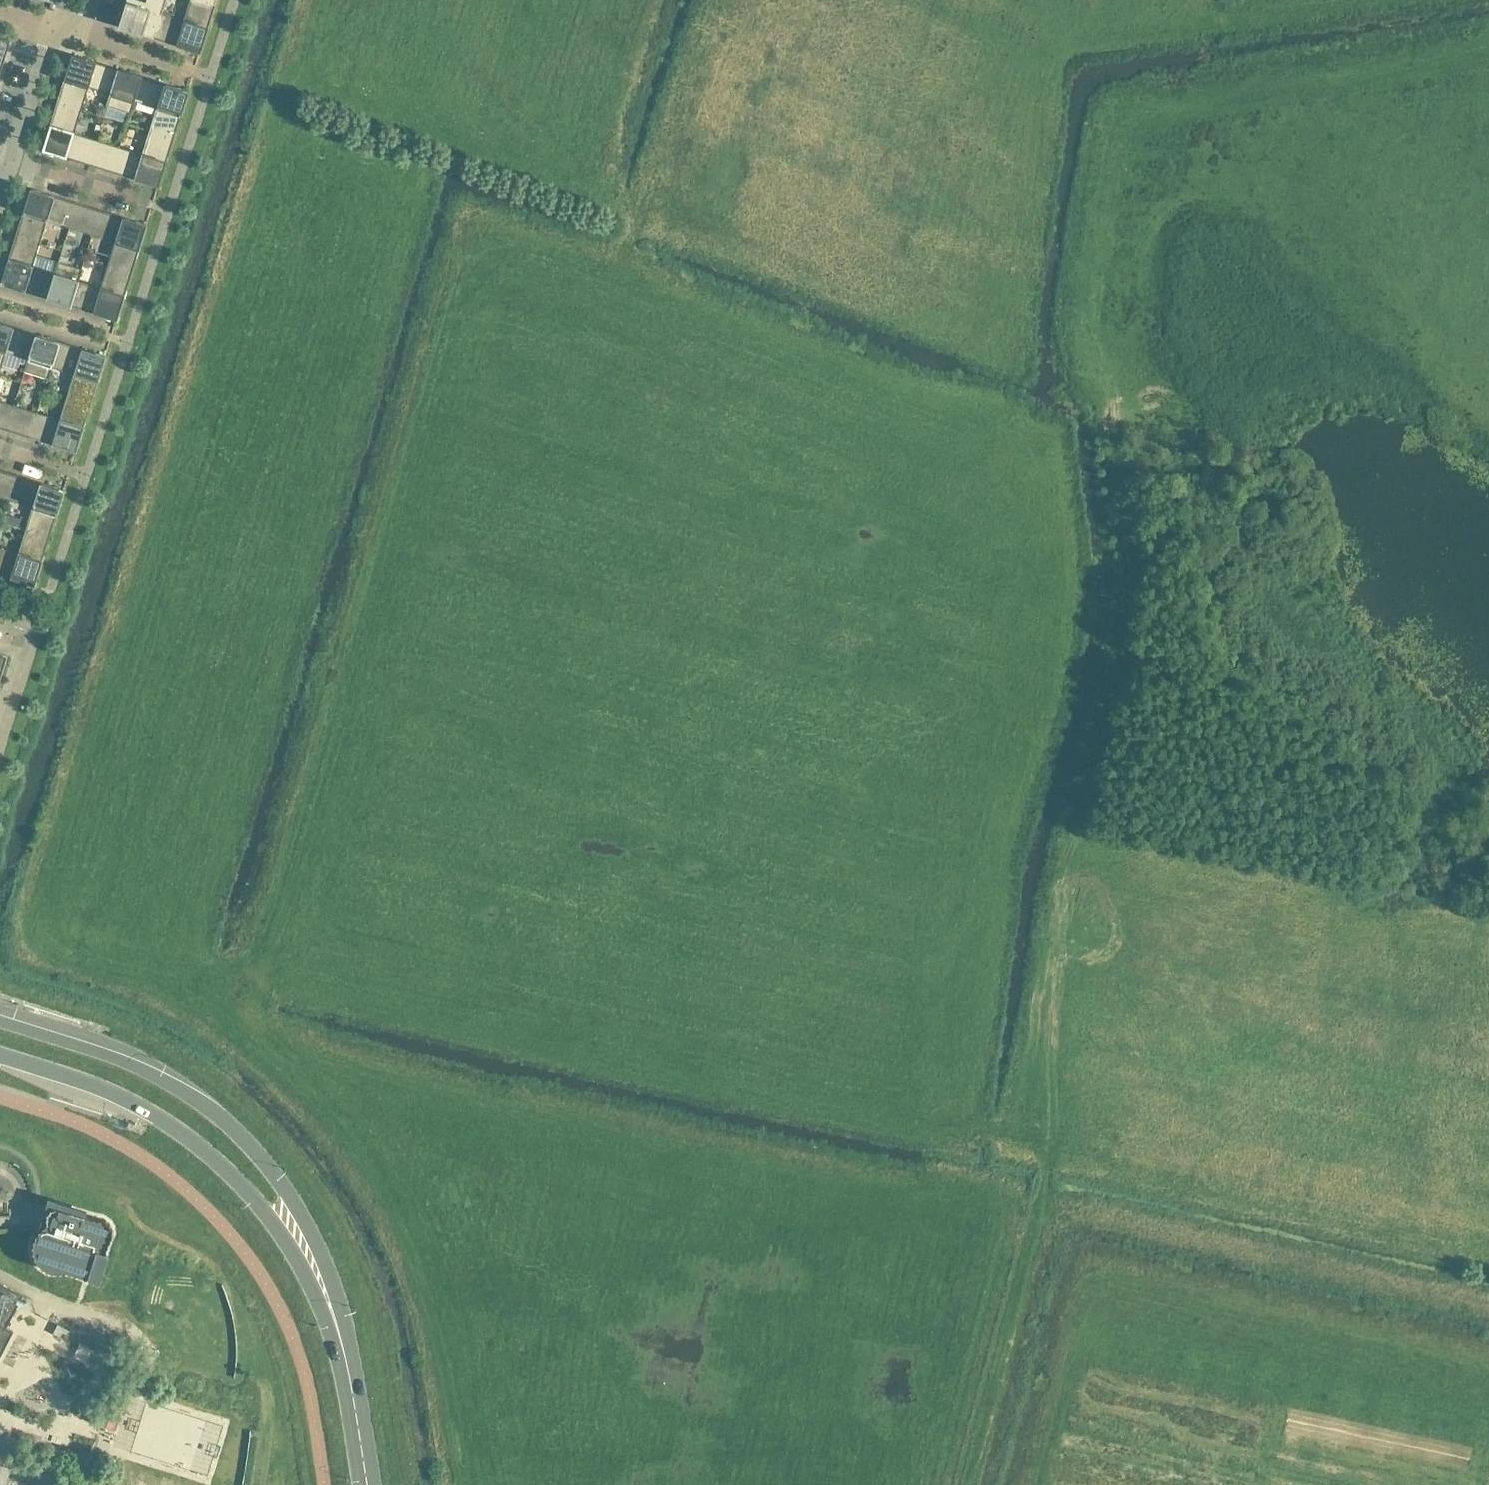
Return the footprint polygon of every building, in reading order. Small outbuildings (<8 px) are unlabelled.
[(161,13),(162,14),(166,0),(146,0),(146,2),(138,0),(126,0),(118,27),(153,38),(161,13)] [(215,5),(199,0),(190,0),(183,21),(162,14),(161,13),(153,38),(200,53),(215,5)] [(9,41),(0,38),(0,72),(9,41)] [(111,94),(118,69),(72,55),(57,102),(81,110),(88,87),(110,94),(111,94)] [(134,101),(141,76),(118,69),(111,94),(110,94),(106,106),(131,113),(134,101)] [(173,139),(188,91),(141,76),(134,101),(156,108),(149,131),(173,139)] [(73,133),(81,110),(57,102),(42,150),(88,165),(96,140),(73,133)] [(158,186),(173,139),(149,131),(142,154),(119,147),(111,172),(158,186)] [(111,172),(119,147),(96,140),(88,165),(111,172)] [(69,227),(77,203),(30,188),(15,236),(39,243),(46,220),(69,227)] [(92,235),(100,210),(77,203),(69,227),(92,235)] [(131,272),(146,224),(100,210),(92,235),(115,242),(107,265),(131,272)] [(36,255),(39,243),(15,236),(0,284),(47,298),(55,274),(54,273),(57,263),(58,261),(36,255)] [(70,305),(78,281),(82,269),(58,261),(57,263),(54,273),(55,274),(47,298),(70,305)] [(70,305),(116,320),(131,272),(107,265),(100,288),(78,281),(70,305)] [(36,334),(0,323),(0,369),(5,352),(27,359),(28,359),(36,334)] [(51,366),(59,342),(36,334),(28,359),(27,359),(23,371),(48,378),(52,366),(51,366)] [(90,404),(105,356),(59,342),(51,366),(52,366),(74,373),(66,396),(90,404)] [(75,452),(90,404),(66,396),(59,419),(37,412),(29,437),(75,452)] [(6,430),(14,405),(0,401),(0,428),(6,430)] [(29,437),(37,412),(14,405),(6,430),(29,437)] [(17,475),(0,470),(0,497),(9,500),(17,475)] [(49,537),(64,490),(17,475),(9,500),(32,507),(25,530),(49,537)] [(49,537),(25,530),(18,553),(0,548),(0,575),(34,585),(49,537)] [(99,1218),(97,1218),(86,1215),(87,1210),(48,1198),(46,1206),(40,1226),(44,1227),(42,1228),(40,1230),(38,1232),(37,1233),(37,1234),(35,1237),(34,1239),(34,1241),(33,1244),(33,1246),(33,1249),(33,1251),(33,1253),(34,1256),(35,1259),(37,1261),(39,1264),(41,1266),(43,1267),(45,1269),(48,1270),(50,1271),(52,1272),(56,1272),(60,1273),(63,1272),(66,1271),(88,1278),(87,1279),(99,1282),(108,1253),(106,1253),(109,1242),(110,1241),(111,1239),(112,1237),(113,1235),(113,1233),(113,1230),(112,1229),(112,1228),(111,1226),(111,1225),(110,1224),(108,1222),(107,1221),(105,1220),(104,1219),(100,1218),(99,1218)] [(13,1331),(6,1327),(23,1295),(0,1283),(0,1356),(13,1331)] [(115,1430),(120,1415),(122,1408),(113,1405),(105,1427),(115,1430)] [(149,1464),(175,1473),(192,1426),(167,1417),(149,1464)] [(12,1475),(0,1470),(0,1484),(8,1484),(12,1475)]
